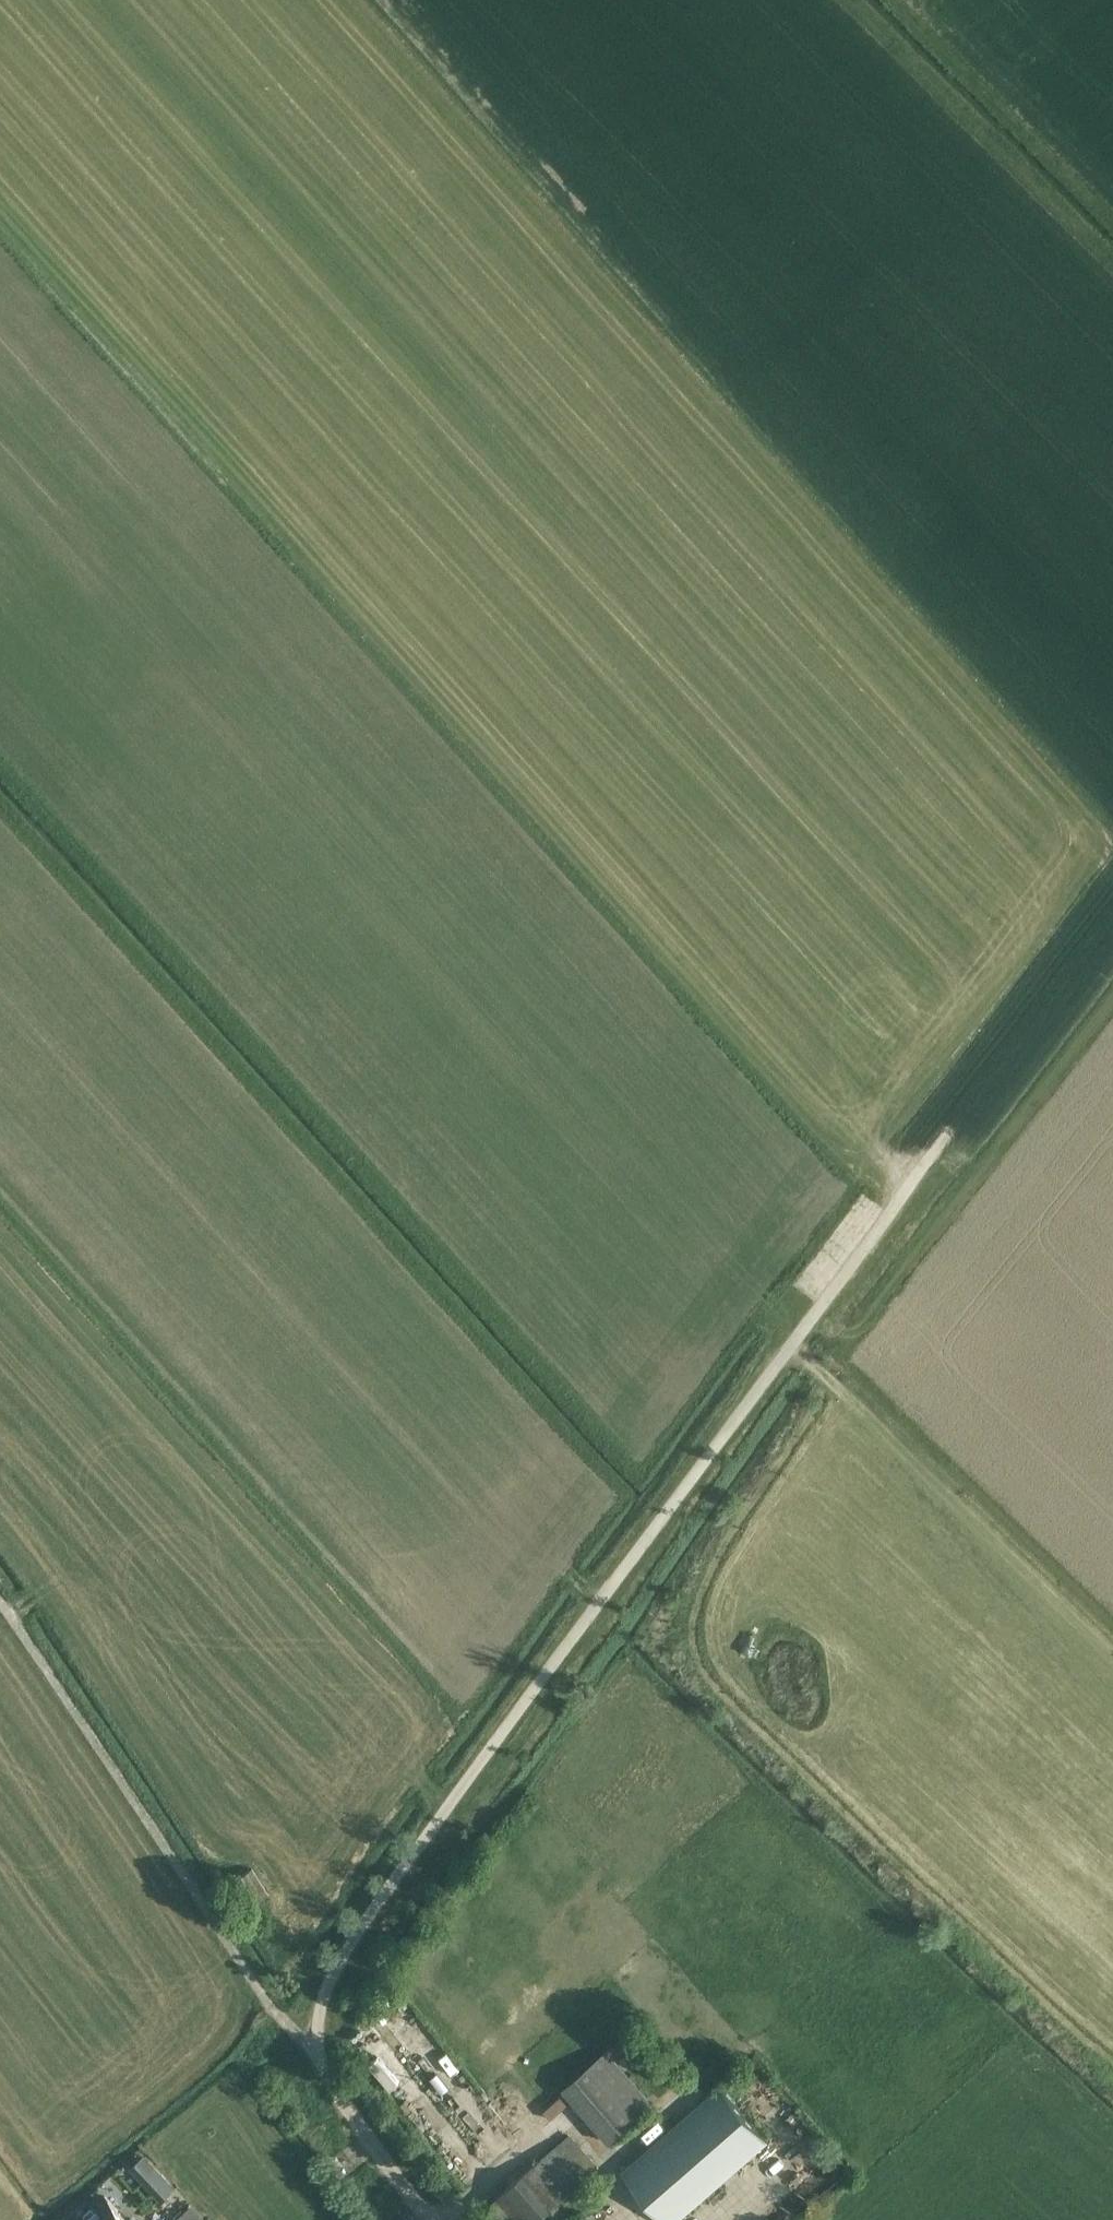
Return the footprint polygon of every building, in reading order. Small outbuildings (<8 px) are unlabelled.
[(563,2088),(607,2143),(651,2108),(607,2052),(563,2088)] [(662,2219),(678,2219),(767,2142),(719,2086),(621,2172),(662,2219)] [(552,2149),(498,2196),(518,2219),(536,2219),(599,2167),(570,2134),(552,2149)] [(175,2189),(144,2155),(130,2168),(161,2202),(175,2189)] [(105,2196),(93,2207),(95,2210),(85,2219),(127,2219),(105,2196)] [(178,2217),(181,2219),(203,2219),(190,2206),(178,2217)]
